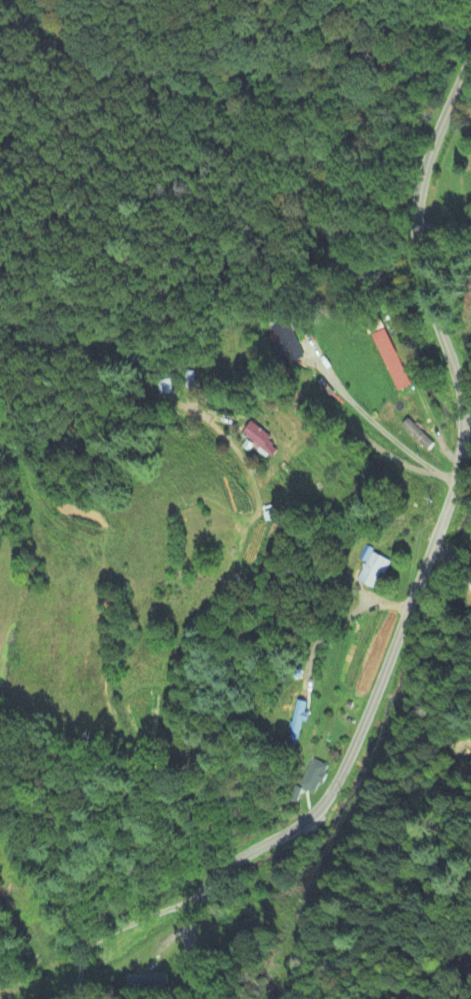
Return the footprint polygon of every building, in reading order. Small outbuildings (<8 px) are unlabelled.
[(396,392),(410,386),(379,315),(365,321),(396,392)] [(274,327),(290,363),(304,356),(288,321),(274,327)] [(271,460),(279,450),(269,442),(273,437),(251,421),(242,433),(258,444),(255,448),(271,460)] [(429,448),(434,440),(405,421),(400,429),(429,448)] [(358,559),(365,563),(357,581),(373,589),(380,573),(385,576),(391,561),(363,548),(358,559)] [(329,767),(313,759),(291,800),(297,803),(304,790),(314,795),(329,767)] [(127,975),(127,987),(169,986),(169,974),(127,975)]
